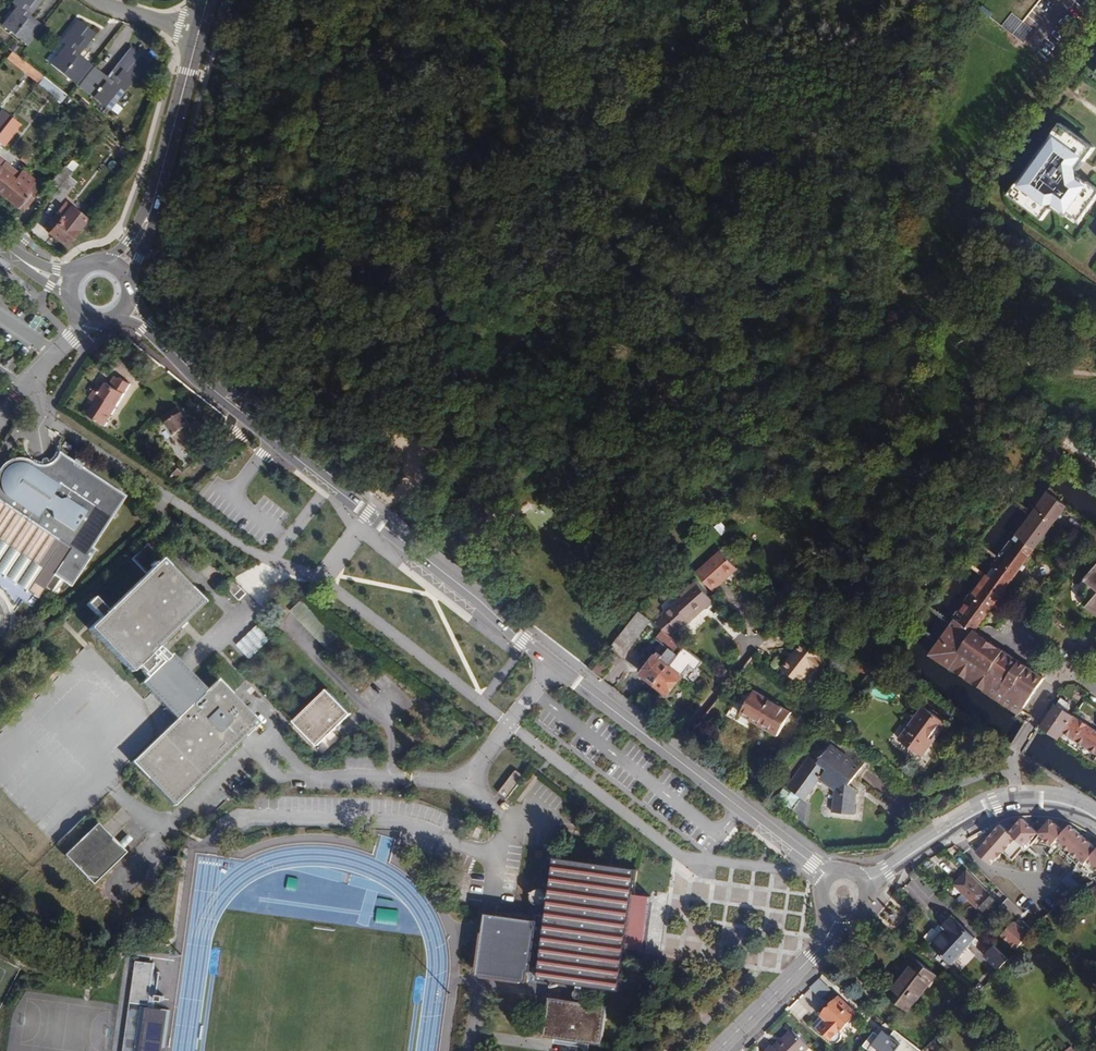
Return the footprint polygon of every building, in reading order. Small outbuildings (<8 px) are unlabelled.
[(11,3),(16,7),(19,9),(5,27),(27,46),(43,26),(35,20),(32,23),(26,18),(29,15),(41,0),(13,0),(11,3)] [(976,21),(1039,74),(1095,5),(1095,0),(994,0),(976,21)] [(19,9),(16,7),(1,25),(5,27),(19,9)] [(35,20),(29,15),(26,18),(32,23),(35,20)] [(95,34),(78,21),(61,42),(66,46),(70,49),(55,68),(77,86),(93,66),(85,59),(82,62),(76,58),(79,54),(95,34)] [(70,49),(66,46),(51,65),(55,68),(70,49)] [(150,62),(133,50),(110,79),(107,83),(101,78),(103,75),(95,68),(79,88),(102,106),(117,86),(121,89),(126,93),(150,62)] [(43,77),(11,51),(6,58),(38,83),(43,77)] [(85,59),(79,54),(76,58),(82,62),(85,59)] [(110,79),(103,75),(101,78),(107,83),(110,79)] [(43,77),(38,83),(48,92),(53,86),(43,77)] [(121,89),(117,86),(102,106),(106,109),(121,89)] [(11,117),(2,110),(0,113),(0,131),(11,117)] [(11,117),(0,131),(0,144),(3,146),(20,124),(11,117)] [(1060,125),(1050,138),(1055,142),(1046,153),(1042,150),(1035,159),(1040,163),(1022,187),(1017,184),(1008,197),(1042,222),(1048,214),(1047,206),(1054,205),(1080,223),(1095,200),(1095,189),(1088,183),(1085,187),(1078,182),(1075,168),(1080,160),(1084,163),(1094,150),(1060,125)] [(1050,138),(1042,150),(1046,153),(1055,142),(1050,138)] [(2,194),(19,173),(0,159),(0,193),(2,194)] [(1035,159),(1017,184),(1022,187),(1040,163),(1035,159)] [(53,195),(59,187),(48,179),(42,186),(21,169),(19,173),(2,194),(23,211),(42,187),(53,195)] [(68,175),(59,187),(53,195),(60,201),(76,181),(68,175)] [(86,219),(65,202),(44,228),(66,246),(78,230),(86,219)] [(99,394),(94,401),(84,417),(104,428),(130,385),(117,377),(112,384),(107,381),(104,387),(99,384),(94,391),(99,394)] [(99,394),(94,391),(89,398),(94,401),(99,394)] [(194,430),(181,412),(165,424),(189,459),(206,448),(199,437),(203,432),(199,427),(194,430)] [(60,453),(59,454),(58,457),(55,459),(51,462),(48,463),(42,464),(38,463),(33,460),(31,462),(28,460),(24,459),(17,459),(12,460),(8,462),(5,464),(2,468),(0,467),(0,574),(37,599),(52,576),(70,588),(95,551),(91,548),(126,497),(83,468),(83,467),(84,464),(83,461),(82,460),(78,458),(77,458),(73,460),(72,461),(60,453)] [(1066,506),(1052,495),(930,655),(1020,714),(1044,678),(1003,650),(1000,654),(975,637),(977,633),(975,631),(1066,506)] [(203,604),(146,545),(130,560),(145,576),(107,612),(94,599),(87,606),(100,620),(89,630),(131,674),(137,668),(147,679),(141,685),(177,723),(133,764),(174,806),(261,724),(217,679),(206,690),(171,655),(163,662),(154,652),(203,604)] [(737,569),(721,551),(697,573),(713,591),(737,569)] [(209,566),(202,572),(208,580),(215,573),(209,566)] [(1084,580),(1090,584),(1088,587),(1087,590),(1087,591),(1085,590),(1085,595),(1086,596),(1088,596),(1089,599),(1084,605),(1095,616),(1095,566),(1084,580)] [(236,584),(247,594),(248,593),(233,578),(231,580),(236,584)] [(240,601),(247,594),(236,584),(231,580),(225,586),(240,601)] [(713,601),(696,582),(681,596),(682,598),(663,615),(665,617),(676,628),(677,630),(688,621),(686,619),(701,605),(705,609),(713,601)] [(333,639),(296,599),(286,609),(323,648),(333,639)] [(705,609),(701,605),(686,619),(690,622),(705,609)] [(651,621),(639,611),(611,647),(623,657),(651,621)] [(676,628),(665,617),(659,623),(669,634),(676,628)] [(296,673),(306,663),(270,625),(259,634),(296,673)] [(656,684),(678,656),(685,647),(664,631),(658,640),(663,644),(657,652),(658,653),(642,674),(656,684)] [(1003,650),(977,633),(975,637),(1000,654),(1003,650)] [(293,675),(257,636),(247,646),(283,685),(293,675)] [(827,662),(803,643),(783,669),(800,683),(813,667),(819,672),(827,662)] [(703,662),(685,647),(678,656),(656,684),(669,695),(683,677),(682,677),(691,665),(697,670),(703,662)] [(611,663),(603,657),(592,671),(599,677),(611,663)] [(874,679),(878,670),(857,661),(853,669),(874,679)] [(889,675),(878,670),(874,679),(885,683),(889,675)] [(354,712),(330,688),(295,722),(319,746),(354,712)] [(792,713),(755,690),(741,714),(778,736),(792,713)] [(1062,698),(1042,727),(1059,738),(1063,733),(1072,739),(1076,741),(1095,755),(1095,730),(1066,710),(1070,704),(1062,698)] [(946,724),(924,708),(899,740),(921,757),(946,724)] [(853,762),(831,746),(818,763),(809,756),(786,787),(803,800),(819,780),(834,791),(833,813),(855,814),(856,791),(849,786),(865,764),(856,758),(853,762)] [(524,776),(516,770),(497,793),(506,800),(524,776)] [(1070,824),(1064,831),(1051,819),(1039,833),(1022,818),(1010,832),(1000,824),(976,853),(991,865),(997,858),(995,857),(1002,850),(1003,851),(1013,860),(1025,846),(1024,845),(1027,841),(1032,845),(1041,834),(1045,838),(1053,845),(1059,838),(1063,841),(1059,845),(1080,863),(1083,859),(1086,861),(1082,867),(1094,878),(1095,877),(1095,847),(1070,824)] [(126,853),(97,824),(63,857),(91,886),(126,853)] [(1053,845),(1045,838),(1041,842),(1052,846),(1053,845)] [(1063,841),(1059,838),(1053,845),(1057,848),(1059,845),(1063,841)] [(639,870),(557,858),(551,895),(547,894),(545,891),(540,889),(538,889),(532,893),(531,897),(531,899),(533,902),(537,905),(541,905),(546,902),(550,902),(548,916),(536,915),(535,920),(493,915),(485,976),(527,983),(529,972),(540,974),(539,979),(620,992),(627,948),(638,950),(643,951),(650,902),(651,897),(635,895),(639,870)] [(996,901),(968,872),(955,885),(984,913),(996,901)] [(1082,884),(1069,872),(1064,879),(1077,890),(1082,884)] [(1024,913),(1009,898),(1000,906),(1016,922),(1024,913)] [(379,914),(394,916),(396,902),(381,900),(379,914)] [(654,902),(650,902),(643,951),(638,950),(637,956),(645,958),(654,902)] [(976,938),(954,915),(944,923),(948,927),(933,941),(950,961),(976,938)] [(1002,938),(1016,951),(1033,933),(1019,920),(1002,938)] [(948,927),(944,923),(929,937),(933,941),(948,927)] [(1008,959),(994,945),(984,957),(999,970),(1008,959)] [(936,975),(917,960),(888,996),(907,1011),(936,975)] [(135,961),(123,1050),(142,1050),(148,1009),(154,964),(135,961)] [(826,979),(820,985),(831,996),(837,990),(826,979)] [(982,990),(977,986),(971,994),(975,997),(982,990)] [(581,990),(578,990),(575,991),(573,996),(574,997),(575,999),(577,1000),(579,1000),(582,1000),(583,999),(584,997),(584,995),(583,992),(582,991),(581,990)] [(857,1014),(839,997),(822,1015),(828,1021),(820,1030),(833,1043),(837,1043),(842,1039),(842,1034),(839,1032),(857,1014)] [(607,1006),(548,998),(542,1038),(602,1046),(607,1006)] [(148,1009),(142,1050),(164,1050),(169,1011),(148,1009)] [(828,1021),(822,1015),(812,1025),(819,1032),(820,1031),(820,1030),(828,1021)] [(793,1030),(775,1048),(773,1045),(767,1050),(806,1050),(810,1047),(793,1030)] [(895,1030),(891,1036),(884,1030),(879,1036),(874,1032),(863,1046),(869,1050),(873,1046),(880,1050),(921,1050),(922,1050),(895,1030)]
